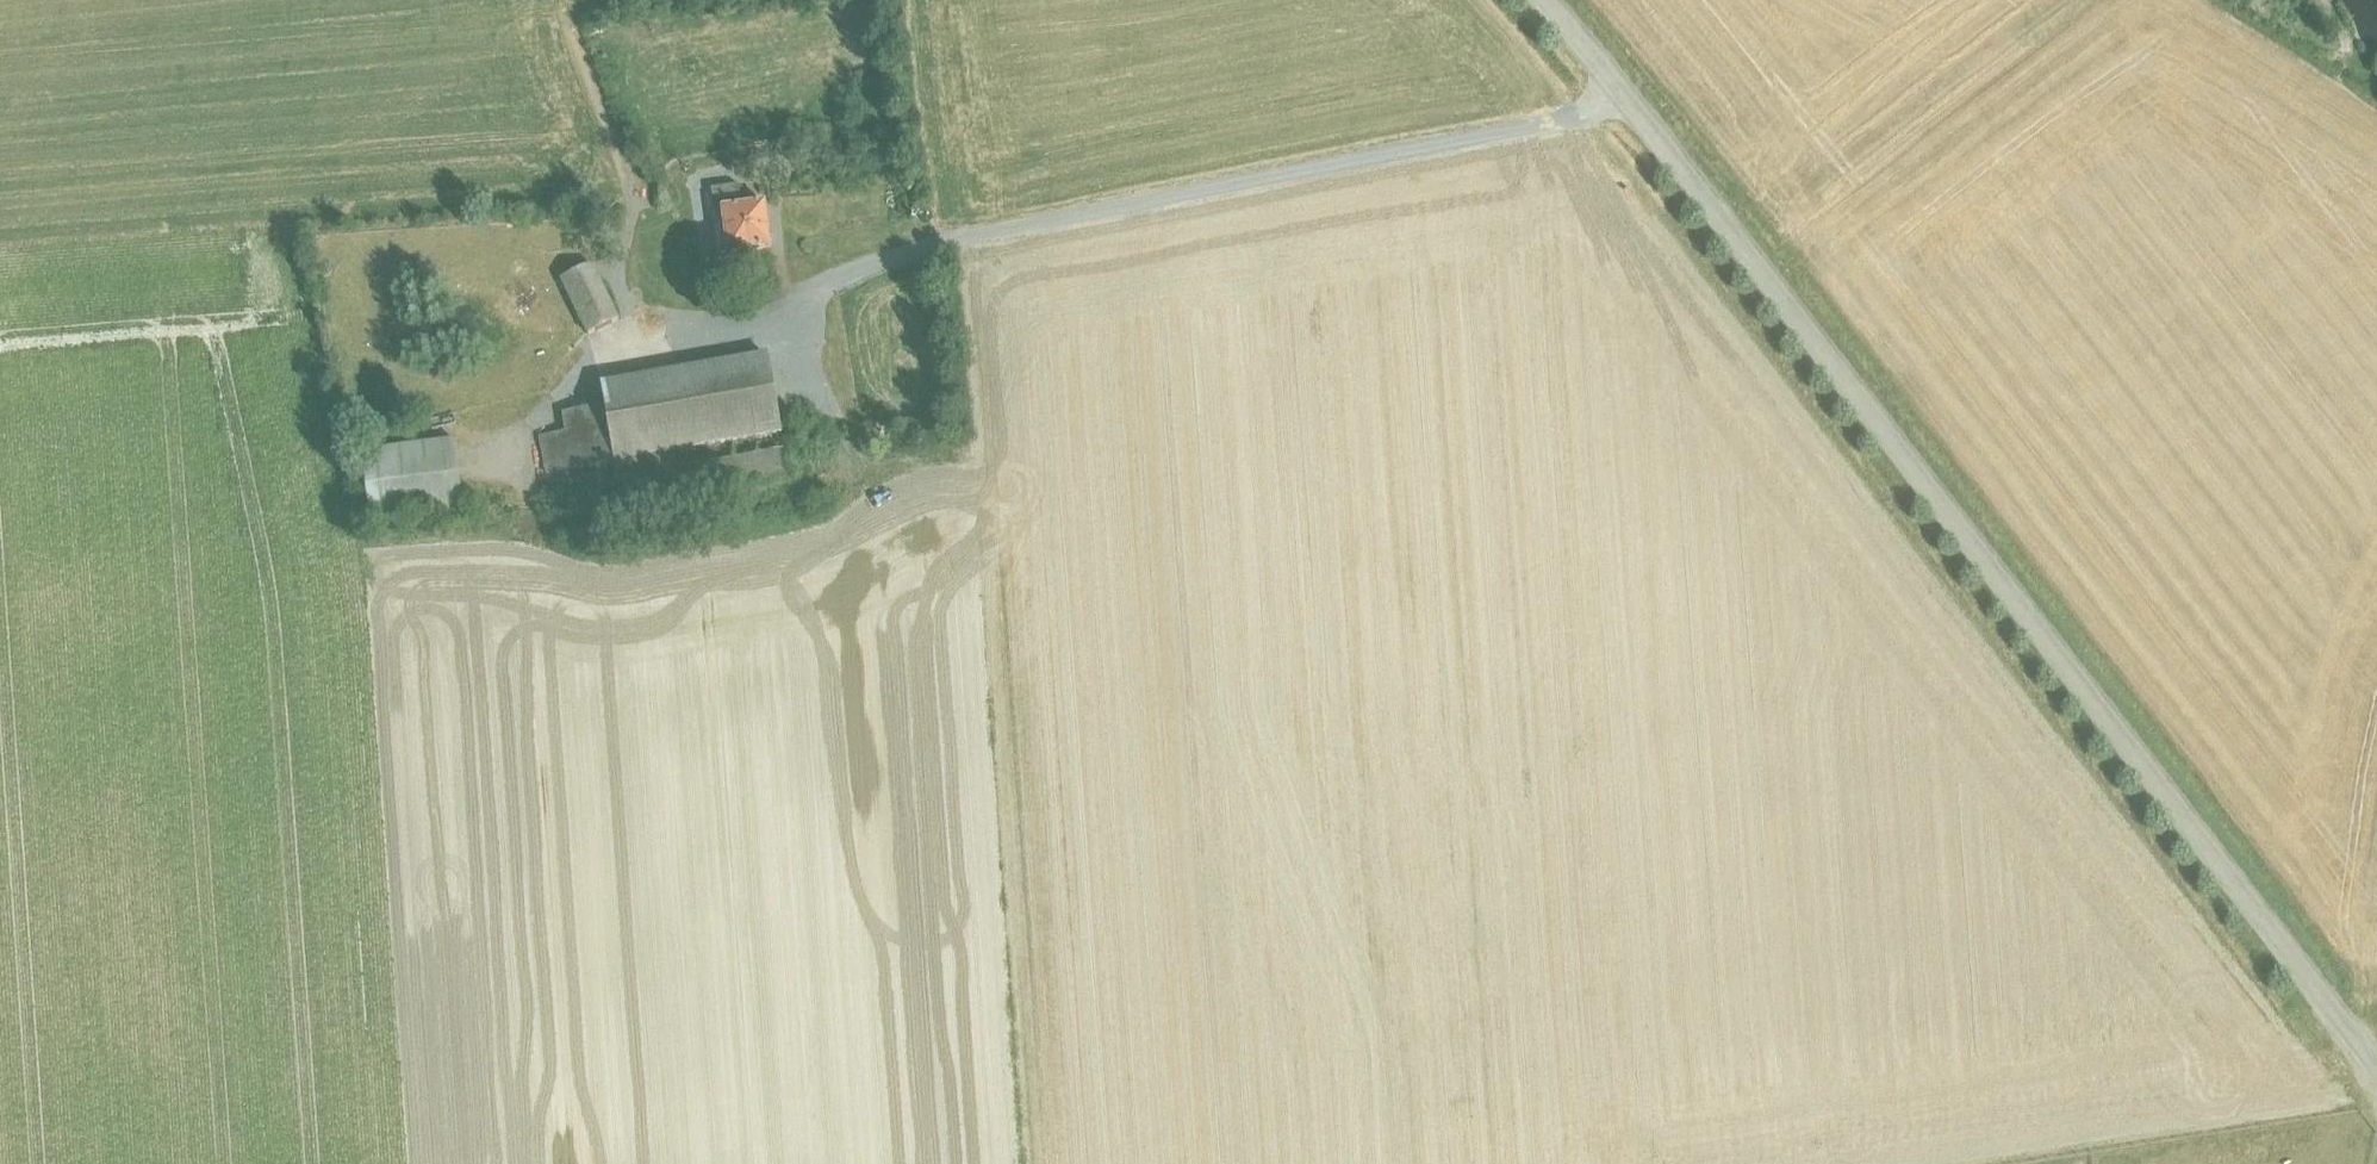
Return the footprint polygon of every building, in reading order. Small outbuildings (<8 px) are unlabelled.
[(738,187),(712,190),(715,212),(722,211),(727,255),(770,249),(764,204),(741,207),(738,187)] [(591,265),(561,280),(588,335),(618,321),(591,265)] [(787,482),(765,355),(676,371),(675,364),(656,367),(658,374),(601,384),(605,407),(561,414),(565,432),(539,437),(545,475),(614,463),(622,511),(787,482)] [(360,451),(369,523),(463,511),(454,440),(360,451)]
